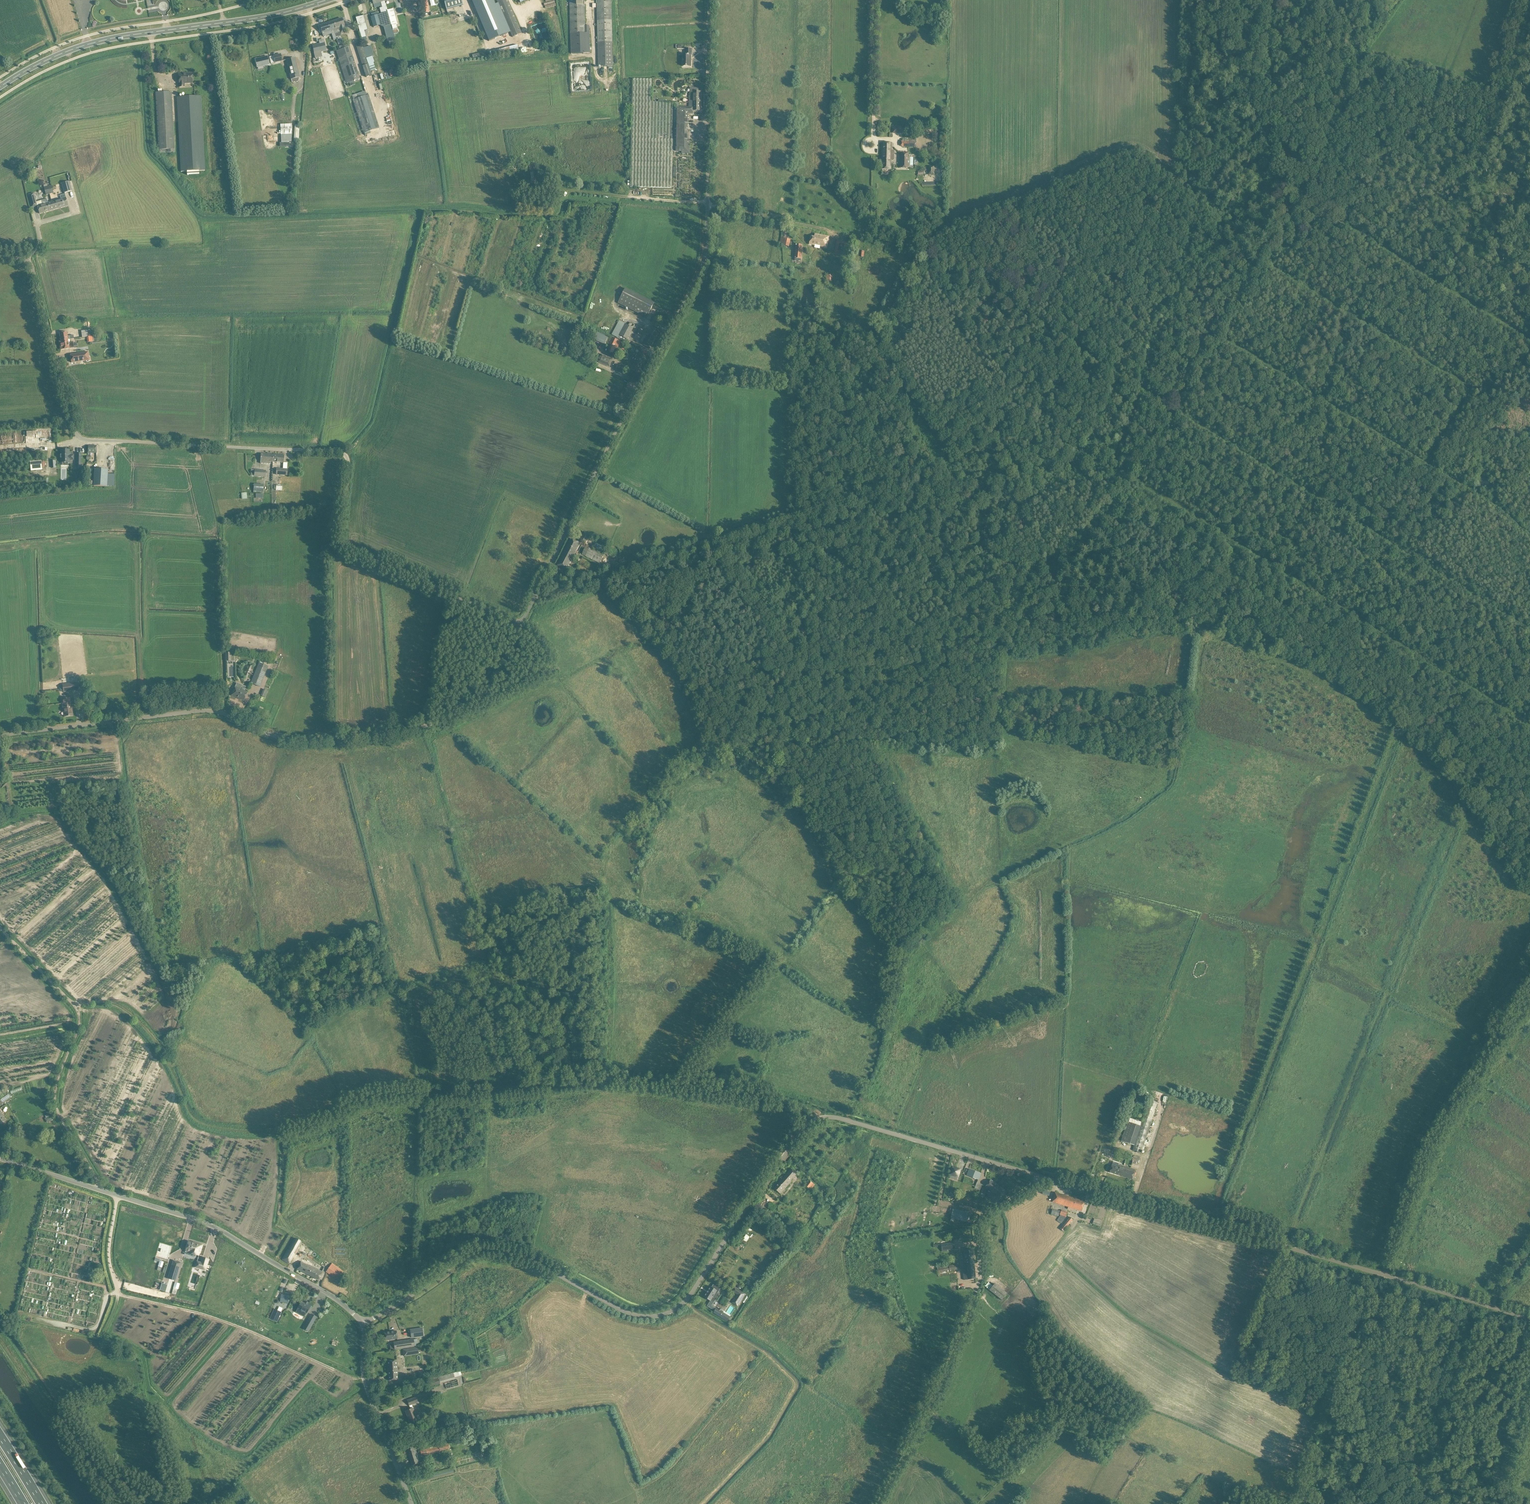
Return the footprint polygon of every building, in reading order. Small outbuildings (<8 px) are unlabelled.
[(384,1),(384,0),(372,0),(373,4),(381,2),(383,9),(382,10),(383,13),(370,17),(373,27),(379,25),(383,28),(385,27),(387,38),(388,38),(388,40),(394,39),(394,37),(393,31),(392,31),(391,26),(387,10),(384,1)] [(446,10),(463,5),(461,0),(443,0),(446,10)] [(488,41),(507,33),(493,0),(471,0),(488,41)] [(584,0),(570,0),(570,29),(571,53),(590,53),(589,26),(585,26),(584,0)] [(612,43),(611,0),(597,0),(598,43),(598,66),(613,66),(612,43)] [(434,9),(434,13),(440,13),(440,1),(430,1),(430,9),(434,9)] [(396,24),(397,24),(393,9),(387,10),(391,26),(392,30),(397,29),(396,24)] [(358,28),(365,27),(363,18),(356,20),(358,28)] [(345,29),(343,23),(342,19),(331,22),(336,37),(341,35),(341,33),(344,31),(343,30),(345,29)] [(336,37),(331,22),(320,26),(323,35),(326,34),(327,35),(332,34),(332,35),(335,34),(336,37)] [(371,76),(361,42),(355,44),(366,78),(371,76)] [(324,43),(312,45),(314,54),(326,51),(324,43)] [(354,81),(360,79),(351,52),(349,44),(339,47),(340,50),(336,51),(346,84),(349,83),(350,86),(355,85),(354,81)] [(518,45),(498,50),(499,55),(520,50),(518,45)] [(692,49),(687,49),(685,49),(685,55),(682,55),(682,66),(691,66),(691,62),(689,62),(690,53),(692,53),(692,49)] [(275,63),(282,61),(281,54),(273,56),(275,63)] [(255,59),(257,68),(270,65),(268,56),(255,59)] [(299,77),(296,63),(294,58),(287,60),(292,83),(299,81),(299,77)] [(193,83),(192,78),(192,73),(186,74),(186,75),(184,75),(184,74),(179,74),(179,88),(185,87),(185,84),(193,83)] [(678,103),(651,102),(652,79),(632,79),(630,187),(672,188),(673,151),(682,151),(682,154),(690,154),(690,143),(687,143),(688,112),(693,113),(693,111),(700,111),(701,91),(699,91),(699,88),(690,88),(689,107),(678,107),(678,112),(677,112),(678,103)] [(365,94),(365,91),(359,93),(352,96),(353,100),(364,133),(379,128),(368,95),(368,93),(365,94)] [(160,150),(160,153),(175,153),(172,92),(156,92),(159,150),(160,150)] [(205,170),(201,96),(176,97),(181,172),(187,172),(187,175),(199,174),(199,171),(205,170)] [(291,142),(291,134),(291,124),(280,124),(281,135),(281,142),(291,142)] [(901,141),(901,146),(902,146),(902,147),(913,147),(915,147),(916,140),(910,140),(910,139),(908,139),(908,138),(903,138),(903,139),(902,139),(902,141),(901,141)] [(891,143),(883,143),(882,169),(891,169),(891,143)] [(538,183),(535,164),(535,161),(525,162),(526,166),(527,165),(529,184),(532,184),(538,183)] [(513,163),(514,170),(525,168),(524,162),(513,163)] [(62,183),(64,193),(72,191),(69,181),(62,183)] [(53,185),(44,188),(46,195),(55,193),(53,185)] [(529,192),(529,195),(529,200),(539,199),(539,191),(529,192)] [(30,203),(36,201),(34,193),(28,195),(30,203)] [(68,205),(66,198),(66,196),(62,197),(63,199),(56,201),(52,202),(51,198),(47,199),(48,203),(50,210),(68,205)] [(39,213),(50,210),(48,203),(47,199),(43,200),(45,204),(42,204),(37,206),(39,213)] [(827,238),(815,235),(815,238),(811,237),(810,243),(826,247),(827,238)] [(845,254),(847,243),(843,243),(843,242),(838,241),(836,251),(841,252),(841,253),(845,254)] [(618,303),(647,318),(654,303),(625,288),(618,303)] [(626,342),(633,328),(635,325),(630,322),(628,325),(619,321),(618,320),(617,323),(618,323),(612,334),(617,337),(617,338),(626,342)] [(660,330),(656,328),(653,326),(645,340),(643,345),(650,349),(660,330)] [(91,331),(87,331),(87,330),(81,331),(82,337),(88,337),(91,336),(92,341),(96,341),(95,335),(96,335),(96,333),(91,334),(91,331)] [(61,350),(66,349),(74,348),(73,342),(70,342),(69,339),(74,339),(73,335),(68,336),(67,332),(59,333),(61,340),(59,341),(61,350)] [(596,333),(594,340),(605,344),(608,338),(596,333)] [(609,344),(617,348),(621,341),(618,340),(611,337),(609,341),(610,342),(609,344)] [(72,363),(89,360),(88,352),(73,354),(70,355),(72,363)] [(639,364),(641,365),(647,355),(640,352),(639,354),(638,353),(638,354),(636,353),(634,356),(632,355),(632,356),(637,358),(641,361),(639,364)] [(601,354),(598,362),(610,367),(613,359),(601,354)] [(637,373),(641,365),(639,364),(641,361),(637,358),(632,356),(629,361),(634,364),(631,370),(637,373)] [(86,446),(86,462),(88,462),(88,459),(91,459),(91,456),(88,456),(88,453),(97,453),(97,446),(86,446)] [(73,460),(73,455),(69,455),(69,451),(65,450),(63,450),(61,450),(61,455),(60,455),(60,459),(61,459),(61,462),(69,462),(69,460),(73,460)] [(273,462),(273,455),(261,454),(260,463),(271,464),(271,462),(273,462)] [(42,461),(28,462),(28,468),(30,468),(30,471),(42,470),(42,461)] [(108,474),(108,470),(95,469),(94,484),(91,484),(91,487),(94,487),(94,485),(107,485),(114,486),(114,474),(108,474)] [(254,484),(253,491),(263,492),(264,485),(254,484)] [(533,555),(538,546),(513,534),(510,541),(532,551),(531,553),(533,555)] [(580,543),(575,541),(571,538),(557,565),(566,570),(580,543)] [(582,554),(600,563),(604,555),(586,546),(582,554)] [(225,661),(226,661),(234,661),(234,652),(224,653),(225,661)] [(251,683),(260,687),(268,666),(260,663),(251,683)] [(79,690),(78,682),(63,684),(64,692),(79,690)] [(247,692),(241,690),(243,685),(237,682),(235,687),(234,687),(231,695),(236,697),(236,696),(244,700),(247,692)] [(73,715),(72,710),(71,706),(70,706),(69,698),(62,699),(64,717),(73,715)] [(11,1098),(6,1091),(0,1095),(0,1105),(11,1098)] [(1143,1149),(1158,1103),(1159,1103),(1150,1100),(1141,1126),(1127,1122),(1121,1141),(1134,1145),(1132,1150),(1141,1153),(1143,1149)] [(1219,1144),(1226,1122),(1179,1106),(1171,1106),(1170,1109),(1170,1115),(1188,1121),(1188,1125),(1196,1128),(1199,1128),(1199,1126),(1202,1127),(1207,1127),(1206,1132),(1209,1133),(1209,1136),(1207,1136),(1207,1140),(1217,1144),(1219,1144)] [(1132,1180),(1134,1175),(1135,1170),(1118,1164),(1117,1167),(1112,1165),(1109,1172),(1132,1180)] [(1183,1179),(1184,1175),(1154,1165),(1153,1169),(1183,1179)] [(958,1169),(951,1167),(949,1173),(955,1176),(958,1169)] [(791,1169),(774,1188),(780,1194),(791,1181),(790,1180),(796,1173),(791,1169)] [(969,1169),(967,1176),(978,1180),(981,1173),(969,1169)] [(1196,1186),(1199,1182),(1189,1176),(1186,1181),(1196,1186)] [(988,1195),(997,1202),(1005,1191),(991,1180),(987,1185),(988,1186),(984,1190),(985,1192),(988,1195)] [(976,1182),(974,1188),(981,1190),(983,1184),(976,1182)] [(1073,1211),(1073,1208),(1082,1211),(1085,1201),(1055,1192),(1052,1202),(1068,1207),(1067,1209),(1073,1211)] [(794,1193),(785,1202),(789,1206),(798,1198),(794,1193)] [(1168,1196),(1167,1204),(1186,1206),(1187,1197),(1168,1196)] [(966,1222),(969,1213),(953,1209),(951,1218),(966,1222)] [(1060,1215),(1057,1221),(1062,1224),(1065,1218),(1060,1215)] [(1073,1220),(1070,1217),(1060,1229),(1063,1231),(1073,1220)] [(289,1263),(292,1259),(301,1243),(295,1239),(282,1259),(289,1263)] [(188,1242),(186,1251),(192,1252),(192,1254),(198,1255),(199,1252),(200,1252),(202,1245),(196,1243),(196,1244),(188,1242)] [(954,1248),(953,1243),(941,1244),(941,1251),(946,1250),(946,1249),(954,1248)] [(207,1247),(204,1254),(214,1258),(217,1250),(207,1247)] [(976,1279),(972,1249),(964,1250),(965,1259),(962,1259),(964,1280),(976,1279)] [(197,1261),(195,1267),(205,1270),(207,1264),(208,1259),(203,1257),(201,1262),(197,1261)] [(318,1281),(320,1276),(323,1272),(302,1260),(297,1269),(318,1281)] [(173,1261),(168,1279),(176,1281),(181,1263),(173,1261)] [(345,1274),(341,1271),(331,1264),(326,1271),(339,1281),(345,1274)] [(946,1275),(945,1271),(958,1269),(957,1264),(937,1266),(938,1276),(946,1275)] [(1002,1300),(1007,1294),(995,1283),(989,1290),(1002,1300)] [(711,1286),(704,1297),(710,1301),(712,1298),(715,1300),(719,1294),(716,1292),(717,1290),(711,1286)] [(737,1306),(743,1297),(745,1293),(740,1290),(732,1303),(737,1306)] [(280,1302),(288,1303),(289,1294),(281,1293),(280,1302)] [(306,1314),(307,1312),(308,1310),(309,1311),(312,1306),(307,1303),(306,1305),(301,1302),(298,1308),(295,1312),(301,1315),(303,1312),(306,1314)] [(721,1318),(724,1313),(716,1308),(713,1313),(721,1318)] [(274,1309),(270,1319),(277,1322),(282,1312),(274,1309)] [(308,1319),(305,1325),(310,1328),(313,1322),(308,1319)] [(385,1340),(397,1338),(396,1331),(384,1333),(385,1340)] [(413,1339),(393,1342),(394,1349),(414,1346),(413,1339)] [(418,1348),(403,1350),(404,1356),(419,1354),(418,1348)] [(388,1381),(393,1381),(398,1380),(397,1360),(392,1361),(387,1361),(388,1381)] [(455,1378),(454,1377),(461,1375),(460,1371),(453,1373),(453,1372),(442,1376),(442,1375),(431,1378),(431,1380),(429,1381),(430,1386),(440,1384),(440,1383),(455,1378)] [(446,1389),(459,1385),(457,1379),(444,1383),(446,1389)] [(410,1423),(415,1421),(417,1420),(413,1408),(405,1411),(410,1423)] [(412,1465),(417,1464),(418,1463),(414,1448),(415,1448),(413,1441),(405,1443),(412,1465)]
